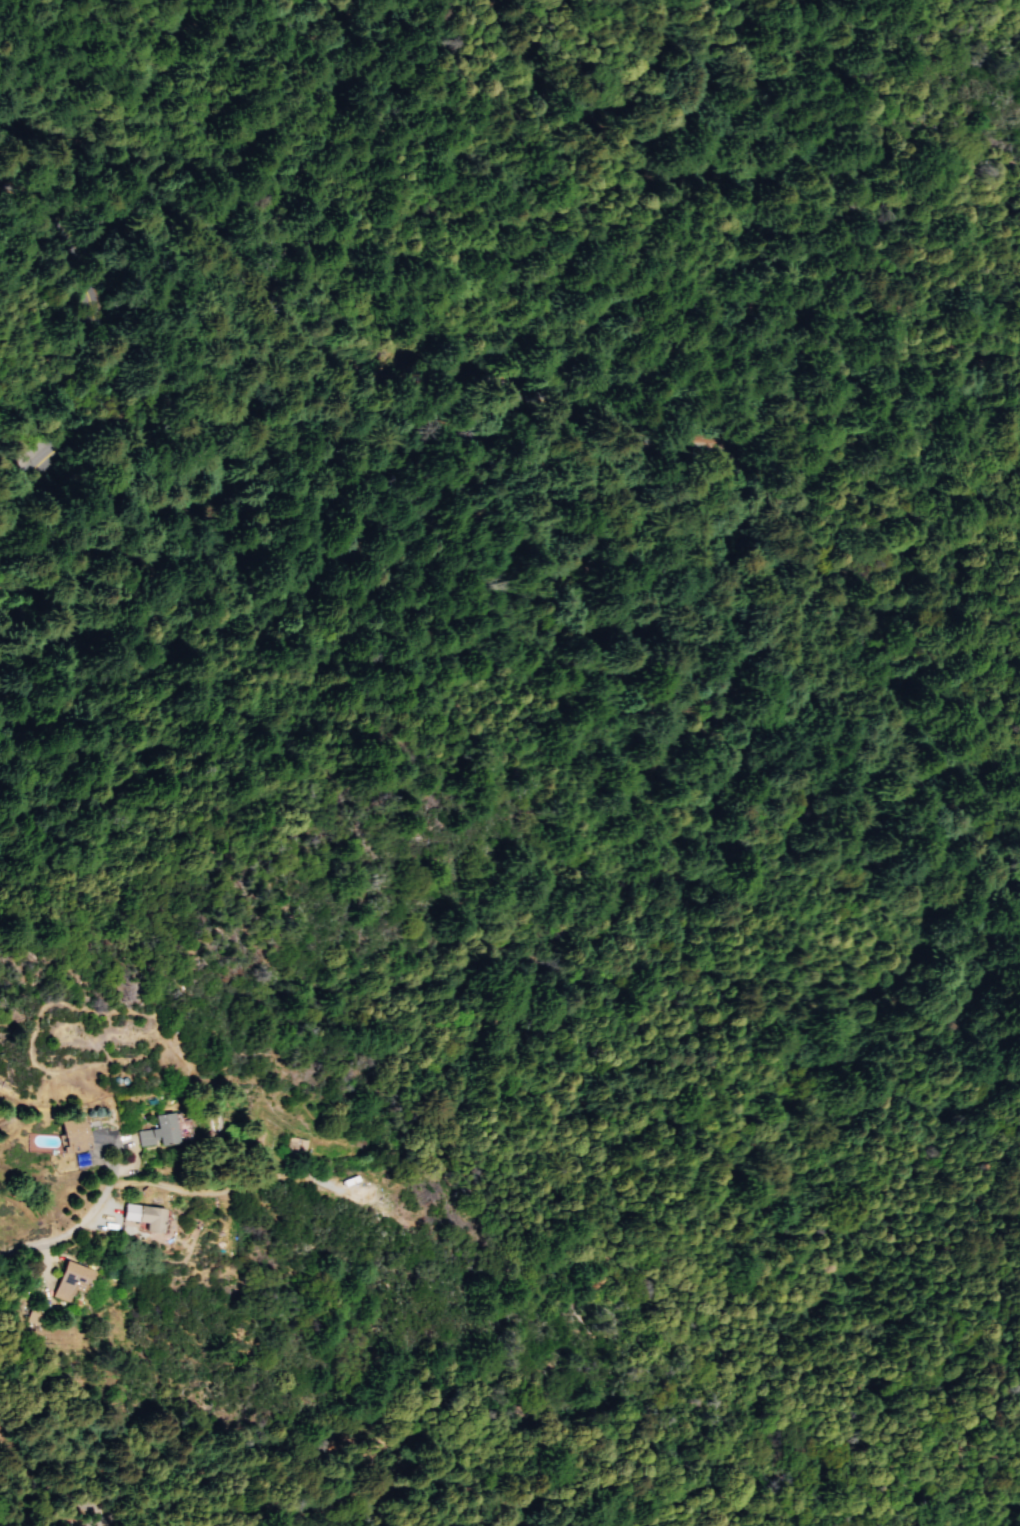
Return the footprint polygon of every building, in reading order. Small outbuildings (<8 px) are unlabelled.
[(135,1130),(137,1146),(175,1142),(171,1112),(153,1114),(154,1128),(135,1130)] [(58,1120),(63,1151),(89,1147),(84,1116),(58,1120)] [(284,1152),(301,1157),(306,1141),(288,1136),(284,1152)] [(337,1177),(341,1187),(361,1180),(357,1170),(337,1177)] [(123,1203),(121,1220),(144,1223),(144,1231),(162,1233),(165,1208),(123,1203)] [(64,1260),(50,1296),(66,1302),(71,1289),(83,1293),(92,1271),(64,1260)]
